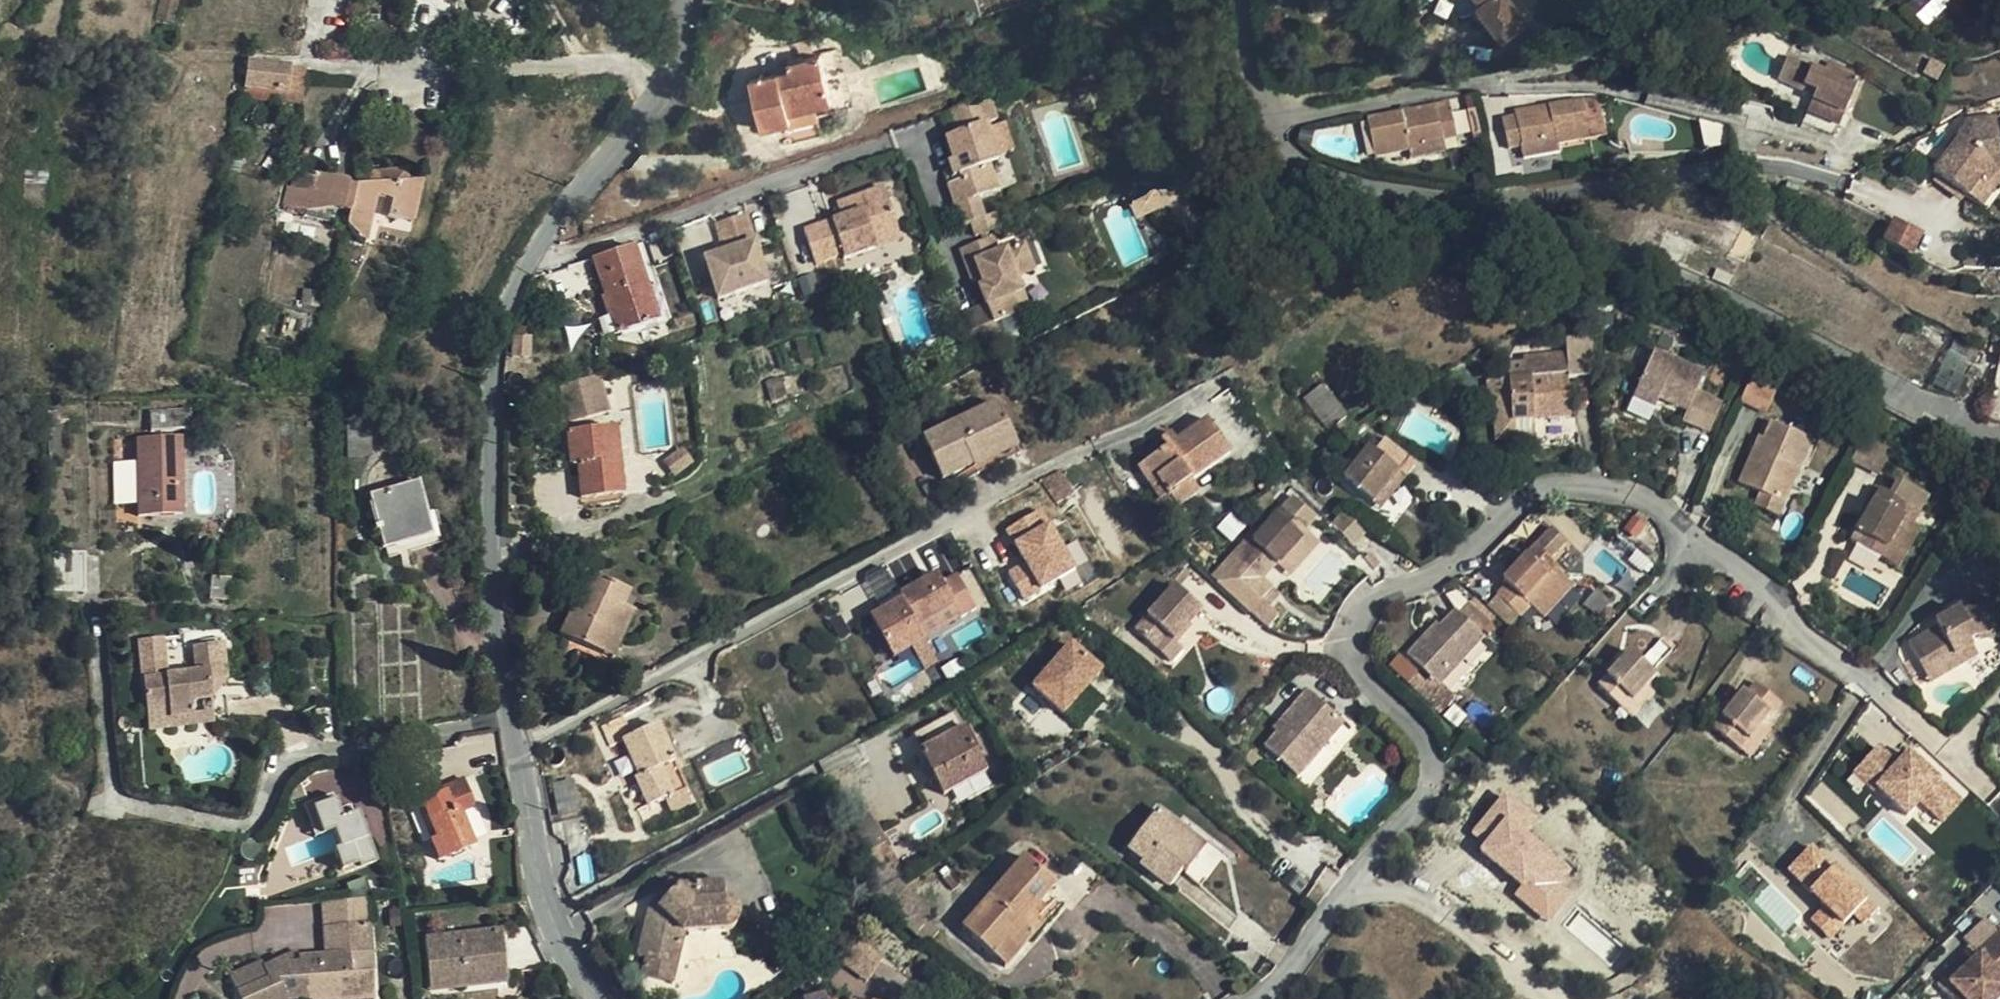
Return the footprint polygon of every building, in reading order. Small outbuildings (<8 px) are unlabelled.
[(1332,6),(1330,0),(1309,0),(1314,13),(1332,6)] [(1529,20),(1512,0),(1481,0),(1486,5),(1481,9),(1505,40),(1529,20)] [(1952,0),(1909,0),(1905,3),(1923,25),(1952,0)] [(788,113),(813,106),(832,101),(820,55),(789,62),(790,70),(749,80),(760,127),(790,121),(788,113)] [(1823,71),(1788,56),(1779,79),(1801,88),(1804,83),(1819,89),(1814,100),(1846,113),(1859,81),(1863,72),(1828,58),(1823,71)] [(248,61),(248,63),(244,86),(250,87),(248,97),(274,100),(275,91),(286,92),(288,67),(248,61)] [(1509,148),(1522,145),(1557,139),(1558,142),(1592,135),(1585,99),(1515,111),(1517,117),(1504,120),(1509,148)] [(1841,124),(1846,113),(1814,100),(1810,111),(1841,124)] [(1408,146),(1443,139),(1457,135),(1451,107),(1437,110),(1436,105),(1368,120),(1375,156),(1408,150),(1408,146)] [(815,119),(813,106),(788,113),(790,121),(791,125),(815,119)] [(1969,119),(1974,123),(1965,137),(1961,133),(1934,171),(1968,196),(1981,178),(1988,182),(1996,170),(1999,170),(1999,114),(1969,119)] [(1974,123),(1969,119),(1968,119),(1958,131),(1961,133),(1965,137),(1974,123)] [(982,125),(954,136),(957,147),(948,151),(958,177),(945,182),(961,227),(983,219),(976,198),(995,190),(987,166),(995,163),(982,125)] [(957,147),(954,136),(944,140),(948,151),(957,147)] [(1446,151),(1443,139),(1408,146),(1408,150),(1411,158),(1446,151)] [(1557,139),(1522,145),(1524,158),(1560,151),(1558,142),(1557,139)] [(380,184),(356,186),(346,227),(364,245),(376,197),(392,201),(388,216),(413,221),(424,180),(408,182),(406,169),(380,171),(380,184)] [(1999,181),(1999,170),(1996,170),(1988,182),(1981,178),(1968,196),(1982,205),(1999,181)] [(351,179),(319,171),(314,191),(289,185),(285,205),(312,211),(329,206),(344,210),(351,179)] [(360,173),(356,186),(380,184),(380,171),(360,173)] [(888,192),(838,207),(842,220),(833,223),(834,227),(824,230),(823,226),(804,231),(814,263),(841,255),(843,260),(875,251),(871,235),(898,226),(888,192)] [(747,213),(718,222),(728,252),(758,242),(747,213)] [(1907,247),(1916,225),(1888,213),(1879,236),(1907,247)] [(1655,256),(1729,287),(1743,260),(1758,233),(1744,225),(1740,231),(1728,254),(1666,229),(1655,256)] [(898,226),(871,235),(875,251),(903,243),(898,226)] [(993,238),(961,250),(973,281),(978,280),(987,303),(961,312),(975,350),(1001,340),(994,323),(1021,314),(1014,295),(1021,291),(1016,278),(1035,271),(1025,244),(999,255),(993,238)] [(640,243),(632,246),(655,320),(664,317),(640,243)] [(593,259),(592,259),(604,298),(609,296),(614,312),(609,314),(615,333),(655,320),(632,246),(611,253),(593,259)] [(1832,307),(1965,377),(1979,349),(1850,281),(1832,307)] [(609,296),(604,298),(601,299),(606,315),(609,314),(614,312),(609,296)] [(528,356),(529,336),(514,336),(513,356),(528,356)] [(1572,408),(1571,370),(1596,369),(1595,336),(1570,337),(1570,352),(1527,353),(1528,358),(1512,359),(1512,367),(1492,367),(1493,388),(1512,387),(1513,410),(1533,409),(1572,408)] [(1643,410),(1664,420),(1693,434),(1719,380),(1668,357),(1643,410)] [(605,408),(595,375),(558,386),(568,419),(605,408)] [(1746,381),(1742,404),(1769,408),(1773,386),(1746,381)] [(1345,418),(1321,387),(1303,400),(1327,431),(1345,418)] [(1534,426),(1533,409),(1513,410),(1512,387),(1493,388),(1494,427),(1534,426)] [(969,463),(1013,442),(996,405),(923,439),(942,480),(952,475),(971,466),(969,463)] [(354,407),(341,407),(342,421),(354,421),(354,407)] [(188,410),(150,411),(151,431),(189,430),(188,410)] [(1659,429),(1664,420),(1643,410),(1638,420),(1659,429)] [(1176,442),(1158,455),(1138,468),(1160,501),(1167,496),(1176,509),(1197,493),(1189,482),(1229,454),(1206,422),(1176,442)] [(1743,477),(1788,430),(1772,424),(1764,440),(1758,438),(1742,478),(1743,477)] [(366,427),(347,427),(348,455),(367,455),(366,427)] [(613,427),(566,433),(569,463),(576,462),(580,497),(620,493),(613,427)] [(1812,441),(1788,430),(1743,477),(1742,478),(1739,485),(1760,494),(1784,504),(1812,441)] [(1152,447),(1158,455),(1176,442),(1170,435),(1152,447)] [(182,512),(180,438),(137,440),(139,513),(182,512)] [(1017,449),(1013,442),(969,463),(971,466),(952,475),(957,484),(1017,456),(1015,451),(1017,449)] [(1398,480),(1371,510),(1377,515),(1413,474),(1381,447),(1372,458),(1398,480)] [(1339,483),(1371,510),(1398,480),(1372,458),(1366,453),(1339,483)] [(1073,495),(1057,473),(1041,481),(1055,503),(1073,495)] [(431,533),(417,482),(369,495),(383,547),(431,533)] [(1779,516),(1784,504),(1760,494),(1754,506),(1779,516)] [(1881,565),(1903,524),(1909,511),(1880,495),(1851,549),(1881,565)] [(1041,511),(1004,532),(1023,565),(1006,575),(1020,601),(1037,591),(1074,570),(1041,511)] [(1279,512),(1252,540),(1275,565),(1281,560),(1303,536),(1279,512)] [(1334,526),(1355,542),(1364,530),(1343,514),(1334,526)] [(1570,526),(1563,517),(1545,531),(1552,540),(1570,526)] [(1912,529),(1903,524),(1881,565),(1889,570),(1912,529)] [(1548,613),(1582,587),(1569,570),(1570,569),(1561,557),(1582,542),(1570,526),(1552,540),(1547,544),(1538,551),(1528,559),(1514,569),(1518,574),(1506,583),(1525,608),(1537,599),(1548,613)] [(1547,544),(1537,530),(1527,538),(1531,542),(1538,551),(1547,544)] [(1312,544),(1303,536),(1281,560),(1289,567),(1312,544)] [(1275,565),(1252,540),(1239,553),(1264,577),(1275,565)] [(1521,550),(1528,559),(1538,551),(1531,542),(1521,550)] [(82,553),(51,550),(53,596),(72,597),(72,590),(83,590),(82,553)] [(526,570),(523,573),(523,576),(524,580),(526,583),(529,584),(532,585),(536,584),(538,581),(540,578),(540,575),(538,571),(535,569),(532,568),(529,568),(526,570)] [(872,624),(891,658),(911,647),(924,670),(935,663),(922,640),(975,610),(955,574),(940,582),(934,571),(896,593),(898,597),(867,615),(872,624)] [(558,634),(599,654),(620,607),(626,593),(586,574),(558,634)] [(228,599),(229,578),(211,578),(210,598),(228,599)] [(1506,583),(1497,591),(1515,615),(1525,608),(1506,583)] [(1178,616),(1188,605),(1169,588),(1131,630),(1150,646),(1161,634),(1169,641),(1186,623),(1178,616)] [(1425,616),(1457,646),(1485,624),(1461,594),(1444,607),(1440,604),(1425,616)] [(1196,612),(1188,605),(1178,616),(1186,623),(1196,612)] [(620,607),(599,654),(596,660),(608,665),(631,613),(620,607)] [(1900,650),(1911,672),(1941,657),(1943,662),(1960,654),(1957,647),(1963,645),(1987,641),(1983,617),(1971,619),(1955,621),(1953,615),(1927,628),(1929,635),(1900,650)] [(1433,664),(1457,646),(1425,616),(1408,630),(1433,664)] [(1589,681),(1613,704),(1636,680),(1646,670),(1643,666),(1663,644),(1652,634),(1632,655),(1622,647),(1589,681)] [(194,647),(221,645),(221,638),(193,641),(194,647)] [(229,720),(221,645),(194,647),(196,673),(165,677),(161,639),(140,641),(146,707),(167,704),(168,718),(192,715),(190,702),(210,700),(211,714),(212,722),(229,720)] [(1102,671),(1067,642),(1029,687),(1064,716),(1102,671)] [(1401,652),(1389,665),(1417,689),(1429,675),(1401,652)] [(1941,657),(1911,672),(1918,686),(1965,663),(1960,654),(1943,662),(1941,657)] [(1636,680),(1613,704),(1621,712),(1644,687),(1636,680)] [(1740,751),(1760,726),(1778,704),(1756,685),(1745,697),(1741,694),(1712,729),(1740,751)] [(1257,743),(1292,775),(1337,723),(1302,692),(1257,743)] [(148,728),(212,722),(211,714),(192,715),(168,718),(167,704),(146,707),(148,728)] [(920,753),(928,769),(934,780),(943,796),(985,774),(953,716),(913,737),(920,753)] [(121,719),(118,721),(118,724),(118,727),(120,729),(123,730),(126,729),(129,727),(129,724),(129,721),(127,719),(124,718),(121,719)] [(636,778),(649,807),(686,790),(657,726),(624,741),(636,770),(640,776),(636,778)] [(1768,732),(1760,726),(1740,751),(1747,757),(1768,732)] [(1964,798),(1906,744),(1895,756),(1879,741),(1845,778),(1862,794),(1872,782),(1907,814),(1918,802),(1941,823),(1964,798)] [(934,780),(928,769),(923,771),(929,783),(934,780)] [(638,812),(649,807),(636,778),(640,776),(636,770),(623,776),(638,812)] [(577,811),(570,783),(555,786),(561,815),(577,811)] [(458,788),(420,803),(435,839),(430,842),(437,860),(471,845),(457,811),(466,806),(458,788)] [(1466,837),(1523,881),(1513,894),(1548,921),(1571,891),(1561,883),(1574,867),(1528,831),(1539,817),(1503,789),(1466,837)] [(361,805),(344,811),(338,793),(306,804),(315,833),(332,827),(345,867),(378,856),(361,805)] [(435,839),(420,803),(415,806),(430,842),(435,839)] [(476,836),(486,833),(476,806),(466,809),(476,836)] [(1203,850),(1155,812),(1126,849),(1139,859),(1135,864),(1164,887),(1179,870),(1184,873),(1203,850)] [(266,842),(259,835),(254,840),(257,844),(260,849),(266,842)] [(1829,938),(1852,914),(1862,923),(1879,906),(1812,841),(1786,867),(1823,903),(1809,918),(1829,938)] [(1024,860),(990,897),(998,906),(971,937),(992,955),(1005,941),(1017,953),(1032,935),(1020,924),(1030,914),(1040,923),(1050,913),(1039,903),(1053,885),(1024,860)] [(660,910),(678,887),(677,887),(657,884),(651,908),(660,910)] [(651,908),(641,957),(648,959),(678,966),(686,930),(727,928),(729,928),(732,926),(735,921),(734,916),(732,912),(729,910),(725,910),(724,886),(678,887),(660,910),(651,908)] [(998,906),(990,897),(962,929),(971,937),(998,906)] [(1042,925),(1040,923),(1030,914),(1020,924),(1032,935),(1042,925)] [(355,973),(354,953),(371,952),(369,924),(325,926),(327,956),(298,958),(297,963),(288,963),(285,958),(264,967),(261,962),(229,976),(240,998),(284,998),(286,998),(308,997),(307,986),(338,985),(338,974),(355,973)] [(462,976),(504,971),(500,929),(424,938),(427,968),(438,967),(440,989),(462,987),(462,976)] [(1999,975),(1999,936),(1992,929),(1971,949),(1974,952),(1945,981),(1950,987),(1943,995),(1947,998),(1991,998),(1999,989),(1999,986),(1995,981),(1999,975)] [(1005,941),(992,955),(1005,967),(1017,953),(1005,941)] [(297,963),(298,958),(298,952),(285,958),(288,963),(297,963)] [(373,995),(371,952),(354,953),(355,973),(356,996),(373,995)] [(674,982),(678,966),(648,959),(644,976),(674,982)] [(438,967),(427,968),(429,990),(440,989),(438,967)] [(505,982),(504,971),(462,976),(462,987),(505,982)] [(355,973),(338,974),(338,985),(307,986),(308,997),(308,998),(313,998),(356,996),(355,973)]
